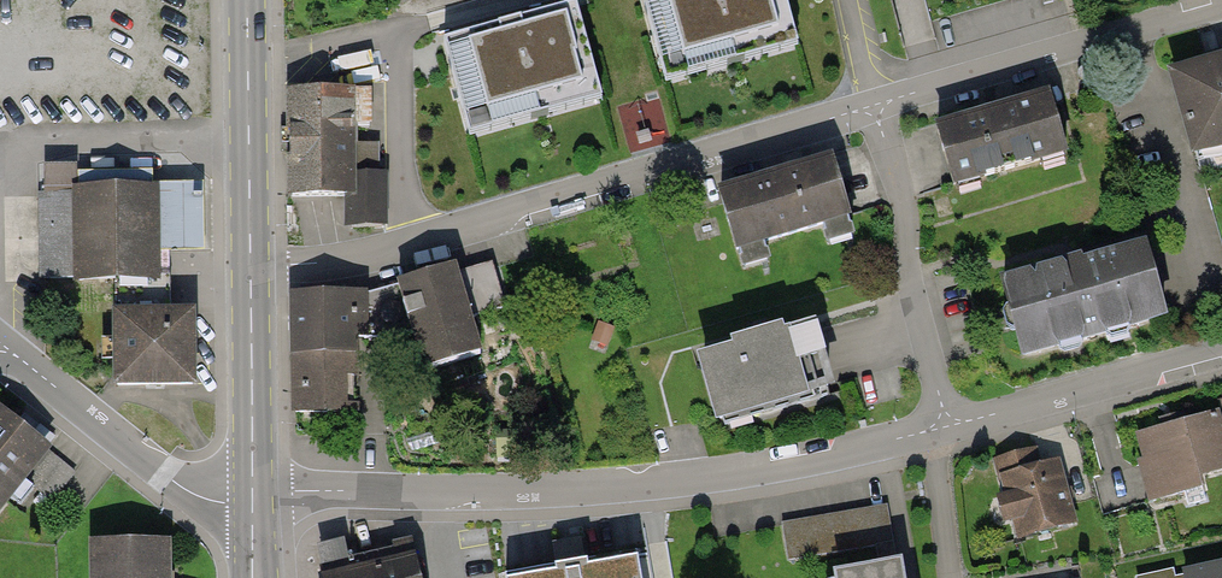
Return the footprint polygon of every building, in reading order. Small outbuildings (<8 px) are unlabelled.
[(787,0),(645,0),(667,78),(798,42),(787,0)] [(601,95),(575,2),(444,38),(470,131),(601,95)] [(1171,79),(1197,162),(1221,154),(1221,63),(1171,79)] [(1067,91),(934,133),(950,183),(1082,141),(1067,91)] [(380,94),(293,95),(295,200),(352,199),(353,226),(395,226),(394,175),(381,176),(380,94)] [(839,162),(720,195),(736,252),(855,219),(839,162)] [(201,192),(39,195),(40,284),(166,282),(166,255),(202,255),(201,192)] [(1155,247),(1006,285),(1025,359),(1174,322),(1155,247)] [(470,268),(407,287),(433,372),(496,354),(470,268)] [(375,297),(296,299),(299,414),(362,412),(360,343),(377,343),(375,297)] [(205,314),(124,315),(125,390),(206,389),(205,314)] [(836,328),(699,369),(718,429),(854,388),(836,328)] [(0,412),(0,510),(24,479),(52,501),(75,472),(0,412)] [(1141,438),(1148,462),(1139,464),(1149,503),(1221,484),(1221,417),(1141,438)] [(1033,454),(993,466),(1003,500),(995,502),(1002,526),(1010,524),(1015,541),(1077,523),(1061,466),(1059,466),(1039,472),(1033,454)] [(888,507),(779,528),(786,563),(878,545),(883,573),(900,569),(892,529),(888,507)] [(322,550),(328,577),(432,577),(427,553),(361,568),(356,543),(322,550)] [(94,546),(94,577),(167,577),(166,545),(94,546)] [(635,552),(504,574),(505,577),(640,577),(635,552)] [(1184,574),(1185,577),(1221,577),(1221,565),(1184,574)] [(856,577),(910,577),(908,568),(900,569),(883,573),(856,577)]
